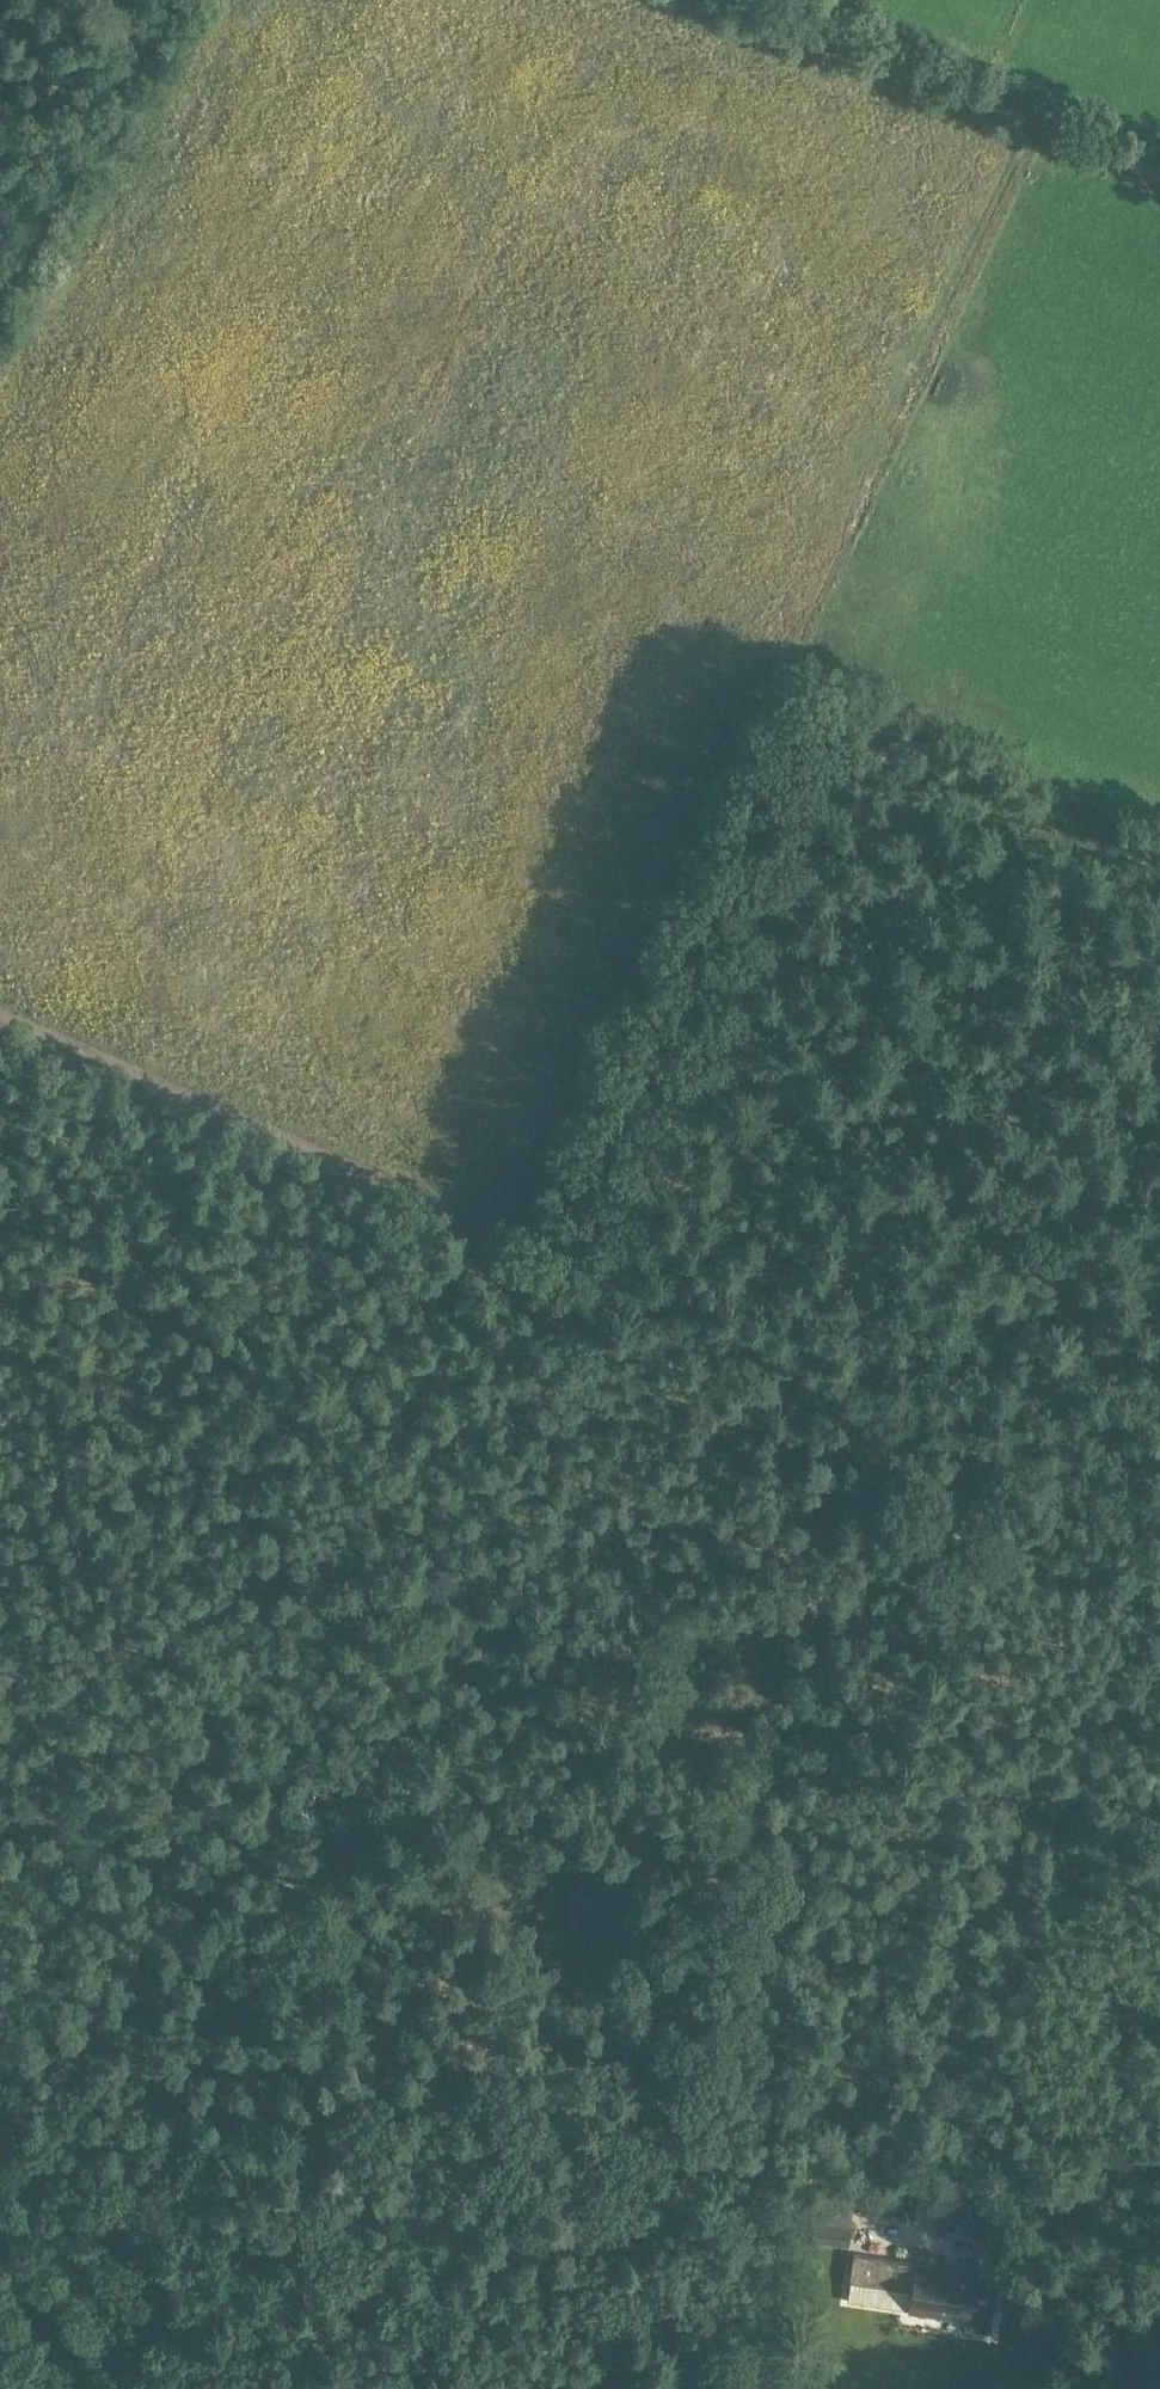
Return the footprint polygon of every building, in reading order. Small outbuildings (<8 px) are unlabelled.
[(812,2240),(848,2245),(851,2225),(814,2220),(812,2240)] [(974,2272),(917,2264),(916,2267),(912,2266),(912,2261),(853,2253),(849,2281),(913,2290),(910,2309),(968,2317),(966,2327),(990,2331),(998,2273),(979,2271),(979,2275),(974,2274),(974,2272)] [(14,2383),(0,2379),(0,2388),(12,2388),(14,2383)]
